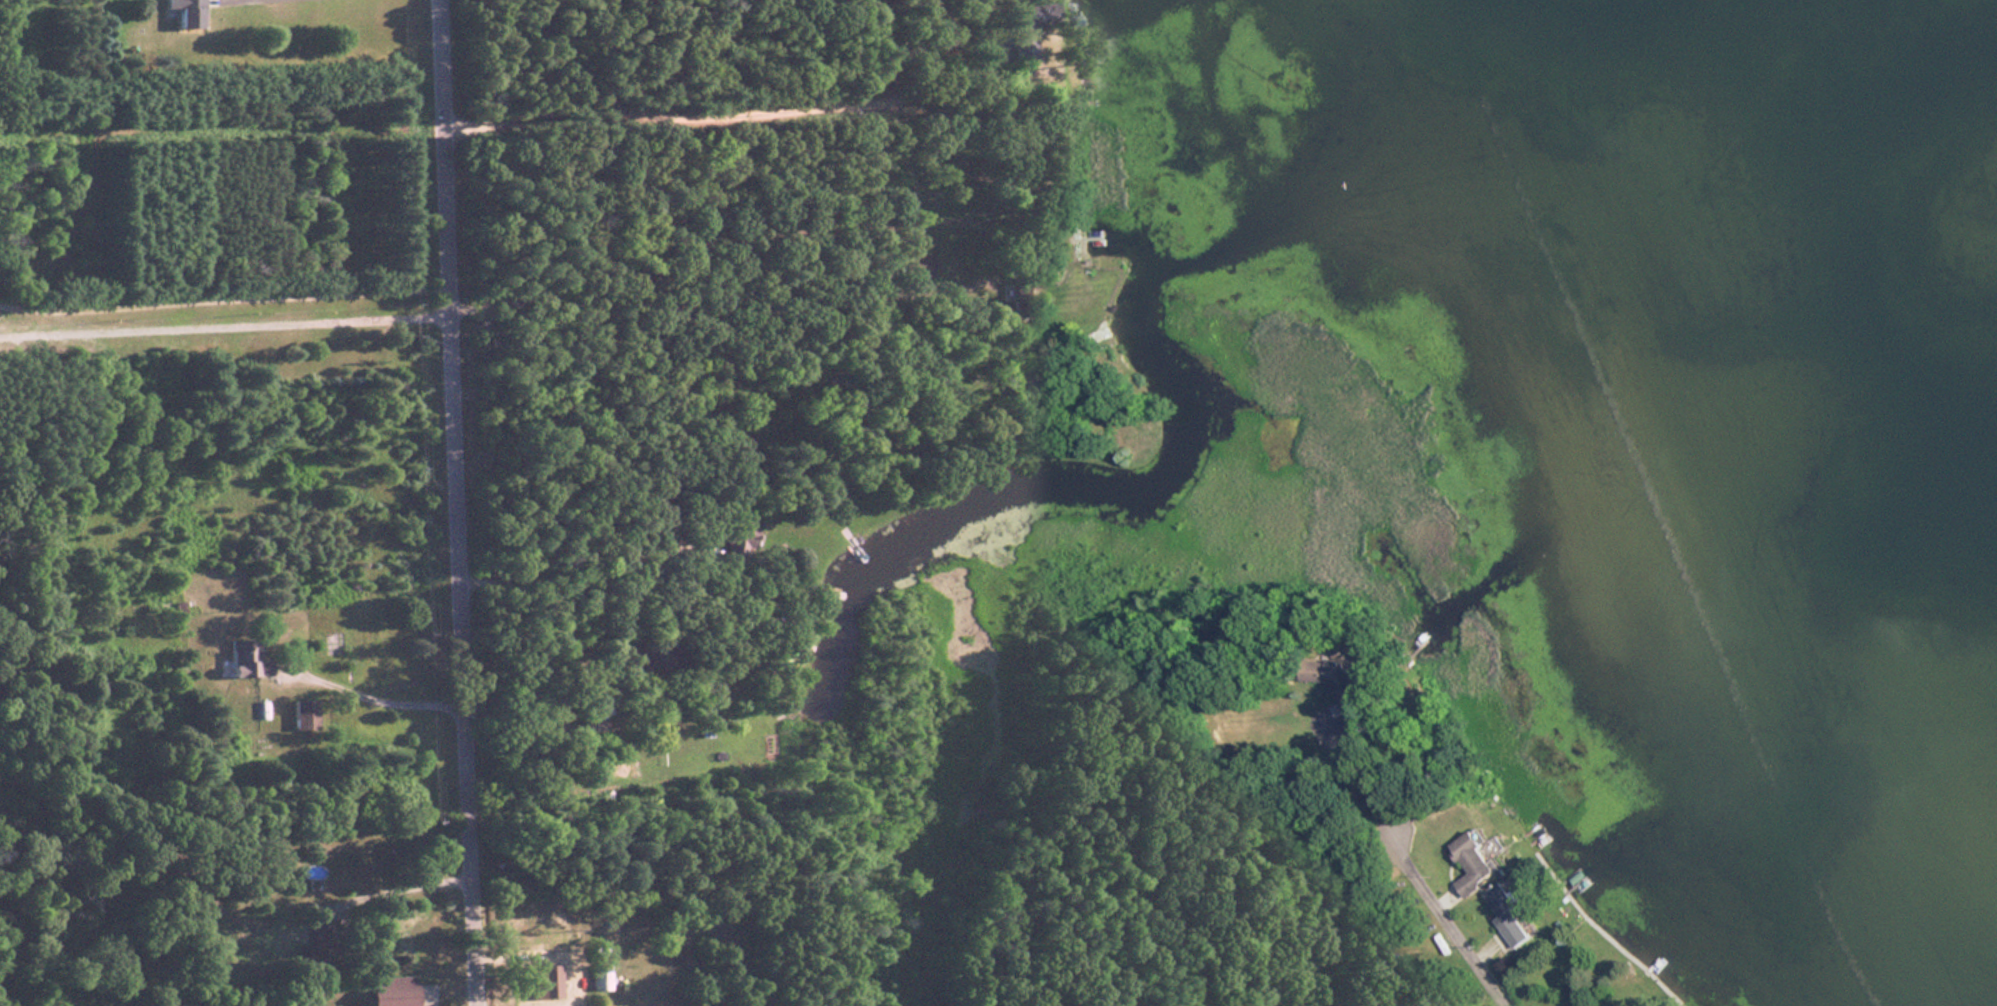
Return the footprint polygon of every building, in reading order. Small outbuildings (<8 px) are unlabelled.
[(173,8),(173,28),(199,28),(199,0),(162,0),(162,8),(173,8)] [(265,676),(265,658),(256,658),(256,640),(225,640),(225,676),(265,676)] [(1302,681),(1340,681),(1340,662),(1302,662),(1302,681)] [(313,700),(289,700),(289,729),(313,729),(313,700)] [(1468,832),(1448,845),(1467,873),(1454,882),(1463,897),(1496,875),(1468,832)] [(1494,918),(1513,948),(1530,936),(1512,907),(1516,905),(1501,882),(1484,893),(1498,916),(1494,918)] [(587,990),(605,990),(605,964),(587,964),(587,990)] [(540,997),(540,971),(515,971),(515,997),(540,997)] [(364,1005),(410,1005),(410,978),(364,978),(364,1005)]
